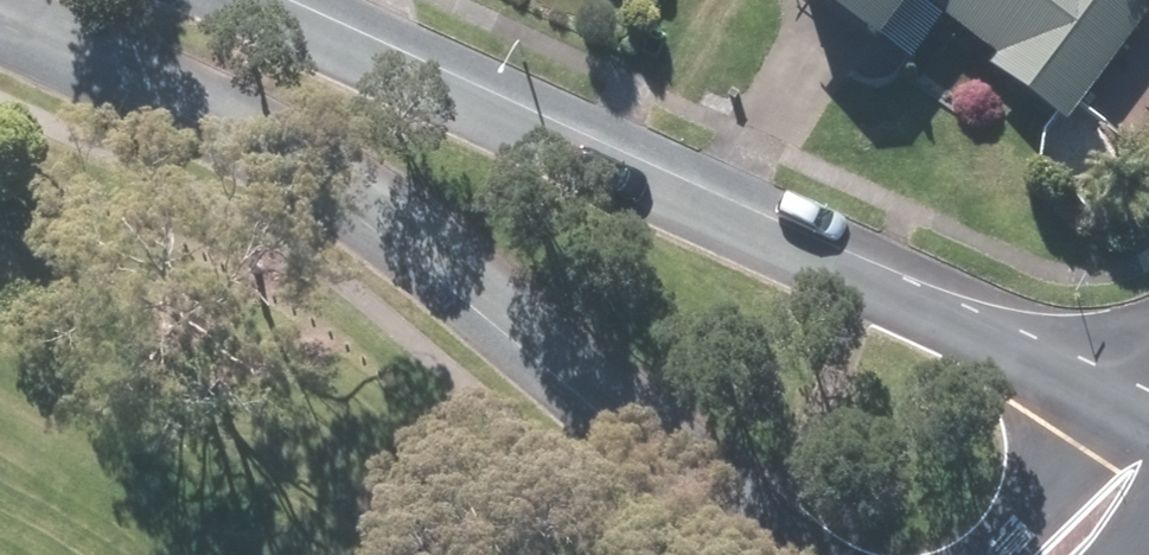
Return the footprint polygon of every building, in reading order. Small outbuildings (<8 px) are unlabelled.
[(883,46),(914,6),(1070,123),(1148,18),(1148,0),(822,0),(883,46)]
